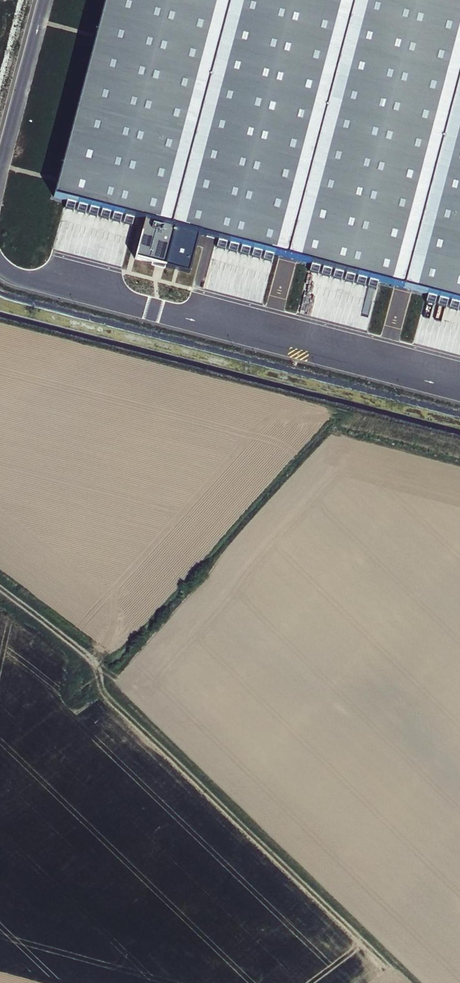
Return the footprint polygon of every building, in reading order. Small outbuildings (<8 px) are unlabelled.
[(54,196),(146,220),(135,259),(158,265),(158,264),(190,272),(200,234),(457,301),(459,302),(459,0),(105,0),(54,196)]
